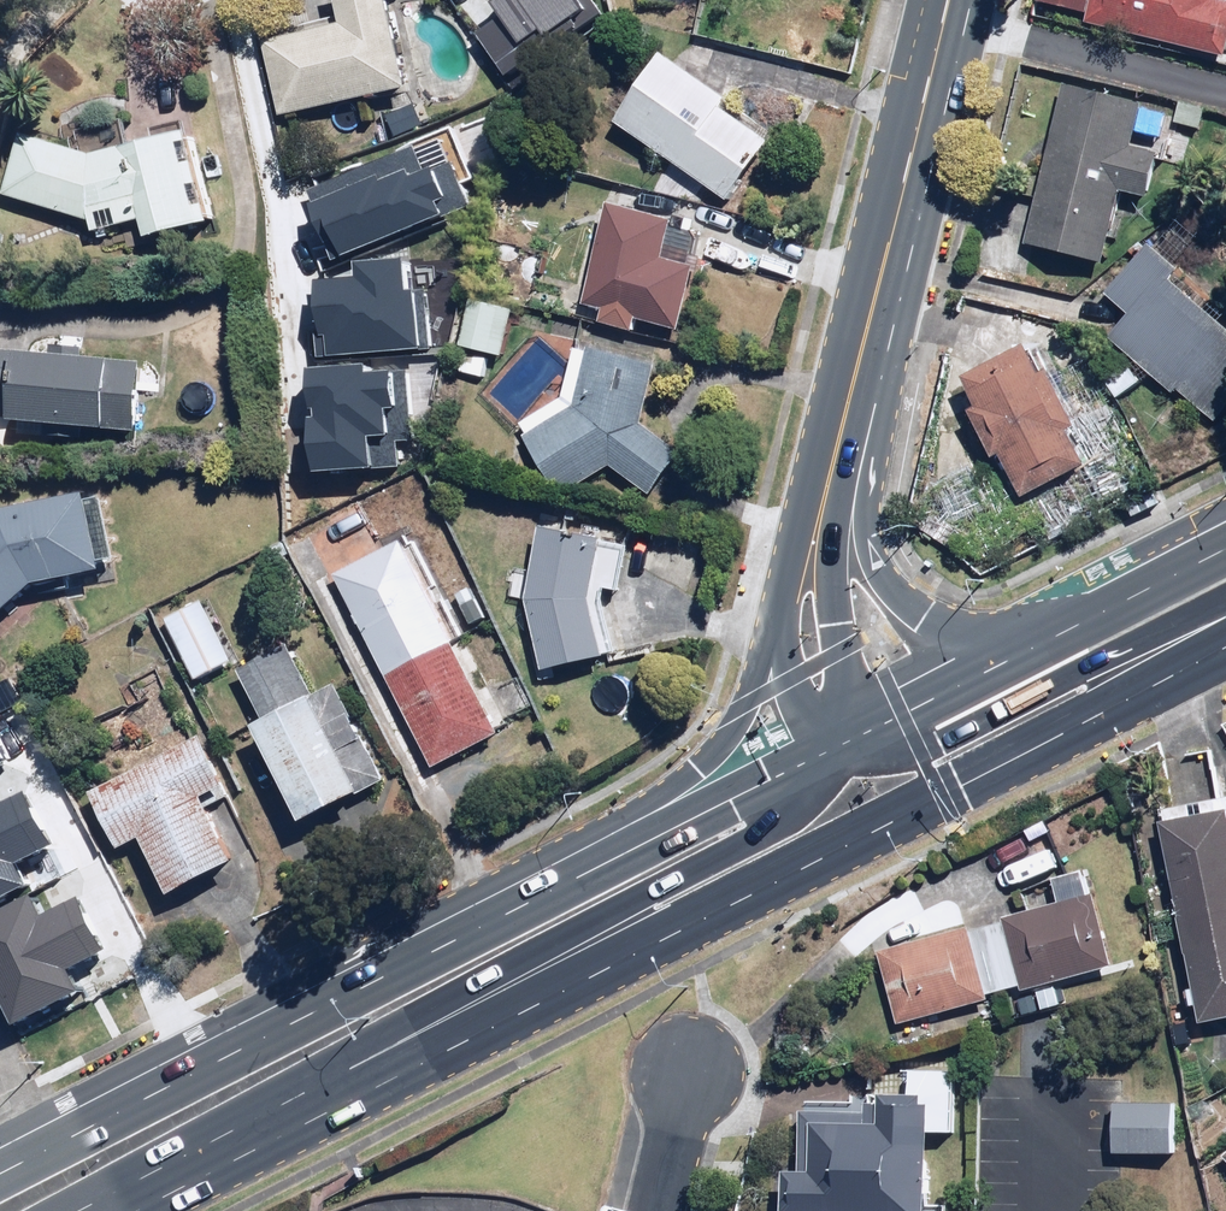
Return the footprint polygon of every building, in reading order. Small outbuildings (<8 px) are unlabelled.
[(278,120),(405,95),(387,0),(334,0),(339,26),(263,40),(278,120)] [(1089,7),(1086,26),(1224,58),(1225,47),(1225,0),(1051,0),(1089,7)] [(664,55),(615,121),(727,202),(770,144),(721,108),(727,101),(664,55)] [(1169,117),(1063,93),(1027,249),(1103,267),(1120,194),(1150,201),(1160,158),(1142,154),(1146,134),(1164,138),(1169,117)] [(1206,111),(1177,103),(1171,126),(1200,134),(1206,111)] [(192,137),(93,157),(20,135),(2,196),(89,222),(91,234),(124,227),(127,244),(210,227),(192,137)] [(312,181),(342,256),(481,200),(463,156),(434,168),(422,138),(312,181)] [(670,218),(604,202),(578,304),(599,309),(596,322),(630,331),(633,319),(675,330),(691,265),(660,257),(670,218)] [(1172,282),(1181,271),(1145,240),(1103,289),(1131,312),(1107,341),(1171,395),(1212,430),(1225,414),(1225,328),(1172,282)] [(321,275),(326,350),(434,343),(430,284),(417,285),(414,255),(364,258),(365,272),(321,275)] [(718,465),(738,377),(486,322),(467,410),(718,465)] [(52,360),(14,358),(14,354),(0,353),(0,420),(9,420),(8,431),(109,437),(110,418),(137,420),(141,366),(83,362),(84,352),(52,350),(52,360)] [(1040,380),(1026,351),(964,382),(978,411),(971,415),(993,460),(1001,457),(1023,503),(1088,471),(1070,435),(1078,431),(1051,375),(1040,380)] [(310,360),(319,462),(401,455),(399,436),(416,435),(411,366),(380,368),(379,355),(310,360)] [(1140,384),(1125,363),(1101,381),(1116,402),(1140,384)] [(0,514),(0,618),(33,587),(103,574),(102,566),(116,563),(105,506),(81,510),(79,499),(0,514)] [(576,537),(538,529),(524,606),(539,675),(617,657),(604,604),(607,591),(620,593),(630,536),(578,527),(576,537)] [(405,540),(333,580),(437,769),(498,735),(471,685),(481,679),(405,540)] [(693,591),(699,548),(663,544),(657,586),(693,591)] [(233,663),(200,602),(162,622),(195,683),(233,663)] [(315,698),(289,649),(242,674),(269,724),(253,732),(306,830),(389,786),(336,687),(315,698)] [(17,742),(0,712),(0,751),(17,742)] [(222,789),(196,738),(87,796),(117,853),(139,841),(170,899),(234,865),(200,801),(222,789)] [(35,878),(24,858),(62,839),(34,785),(4,801),(0,792),(0,896),(35,878)] [(1159,824),(1200,1024),(1225,1018),(1225,810),(1159,824)] [(969,924),(988,995),(1020,987),(1027,1014),(1064,1004),(1059,982),(1115,968),(1091,874),(1052,884),(1057,902),(969,924)] [(0,907),(0,954),(31,1013),(90,983),(80,963),(118,944),(90,890),(60,906),(48,882),(0,907)] [(988,995),(969,924),(877,948),(902,1044),(936,1035),(931,1016),(989,1001),(988,995)] [(791,1210),(927,1210),(929,1094),(871,1093),(870,1116),(793,1114),(791,1210)] [(1173,1104),(1113,1103),(1112,1155),(1172,1156),(1173,1104)]
